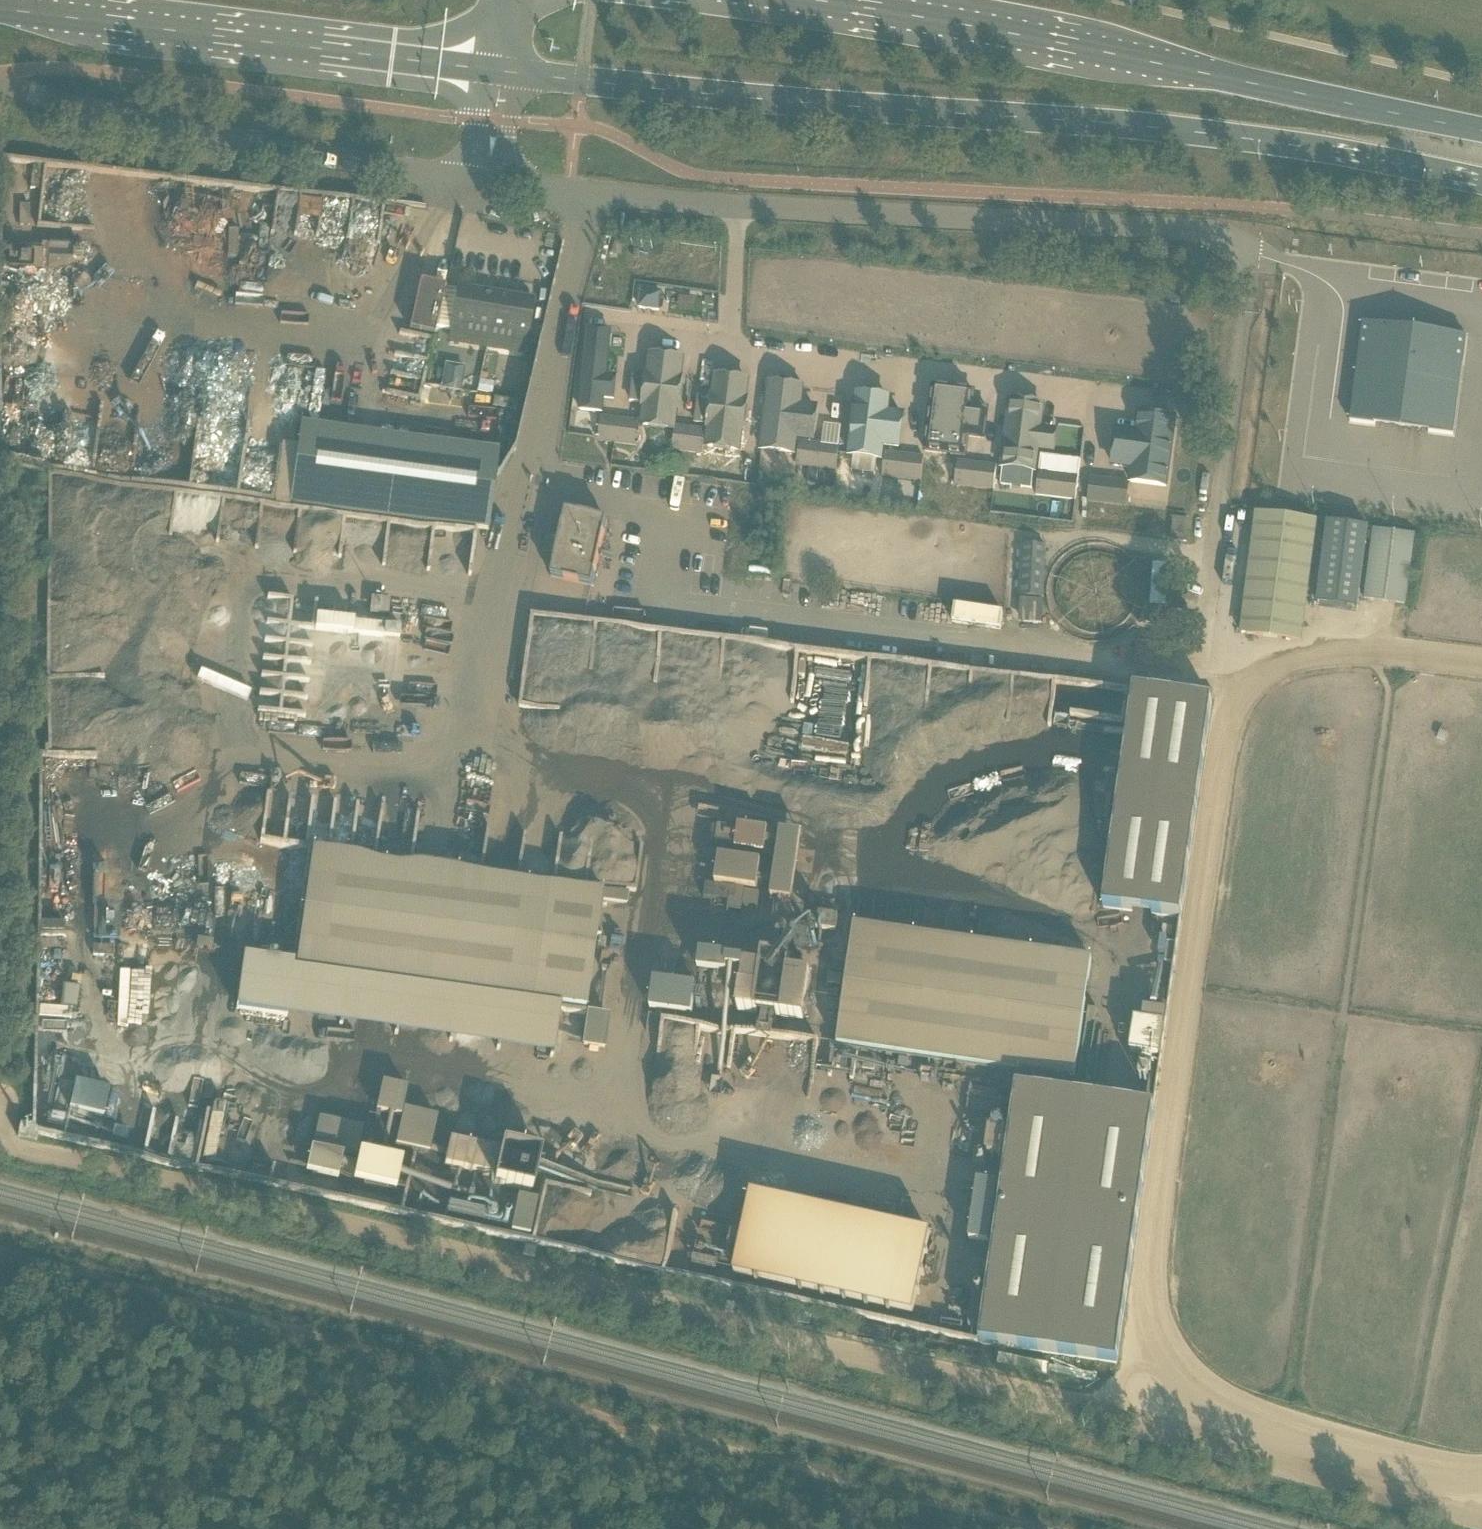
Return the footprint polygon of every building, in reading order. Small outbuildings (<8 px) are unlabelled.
[(19,227),(30,227),(30,206),(19,206),(19,227)] [(441,307),(445,289),(445,288),(420,282),(409,331),(435,336),(436,328),(441,307)] [(643,288),(640,308),(657,310),(659,290),(643,288)] [(458,291),(445,289),(441,307),(436,328),(451,330),(458,291)] [(451,330),(460,332),(459,343),(487,347),(489,336),(490,330),(496,295),(458,289),(458,291),(451,330)] [(527,343),(533,301),(496,295),(490,330),(489,336),(527,343)] [(1453,435),(1466,338),(1363,325),(1350,422),(1453,435)] [(617,401),(620,376),(609,375),(613,334),(588,332),(586,348),(580,412),(602,414),(604,400),(617,401)] [(643,404),(641,422),(676,427),(677,427),(686,360),(647,355),(644,378),(632,376),(628,402),(643,404)] [(694,424),(707,426),(704,449),(741,453),(751,379),(713,374),(710,398),(697,397),(694,424)] [(459,392),(460,381),(443,378),(442,389),(459,392)] [(805,386),(767,382),(759,452),(795,457),(797,437),(815,439),(819,406),(803,404),(805,386)] [(933,388),(925,452),(965,457),(967,437),(983,439),(986,414),(970,412),(973,393),(933,388)] [(855,393),(847,458),(882,462),(884,448),(900,450),(905,414),(889,412),(891,397),(855,393)] [(1008,400),(1000,470),(1037,475),(1039,453),(1056,455),(1059,431),(1043,429),(1046,404),(1008,400)] [(1140,415),(1137,434),(1117,432),(1113,466),(1133,469),(1131,483),(1166,488),(1175,419),(1140,415)] [(641,426),(641,423),(601,418),(598,441),(638,446),(641,426)] [(290,503),(488,531),(499,451),(301,424),(290,503)] [(704,449),(706,431),(677,427),(676,427),(675,431),(672,450),(703,455),(704,449)] [(836,471),(839,451),(839,448),(814,445),(799,443),(797,466),(836,471)] [(924,460),(924,458),(922,458),(885,454),(885,457),(882,477),(921,482),(924,460)] [(960,462),(957,462),(957,464),(954,486),(994,491),(997,467),(960,462)] [(1039,472),(1036,496),(1076,501),(1078,477),(1039,472)] [(1090,478),(1087,502),(1127,507),(1130,483),(1090,478)] [(566,512),(551,579),(593,588),(607,521),(566,512)] [(1300,642),(1316,523),(1256,515),(1241,634),(1300,642)] [(1174,520),(1172,541),(1188,543),(1190,522),(1174,520)] [(1327,526),(1316,608),(1357,613),(1368,531),(1327,526)] [(1414,535),(1374,530),(1365,601),(1405,606),(1414,535)] [(1043,598),(1046,547),(1021,545),(1019,596),(1043,598)] [(307,632),(386,639),(390,599),(354,595),(334,593),(333,596),(310,593),(307,632)] [(1021,599),(1019,623),(1042,624),(1043,601),(1021,599)] [(1131,690),(1103,909),(1182,919),(1210,701),(1131,690)] [(785,906),(794,839),(726,830),(721,862),(705,859),(701,888),(729,892),(724,925),(770,931),(774,905),(785,906)] [(586,1010),(600,911),(602,892),(307,850),(291,969),(586,1010)] [(855,927),(838,1045),(1075,1079),(1092,960),(855,927)] [(114,946),(93,946),(93,956),(114,957),(114,946)] [(719,1016),(798,1027),(806,976),(769,971),(763,1015),(739,1012),(744,973),(725,970),(719,1016)] [(87,1027),(86,1004),(56,1004),(56,1027),(87,1027)] [(576,1049),(603,1051),(605,1016),(578,1015),(576,1049)] [(653,1029),(654,1059),(692,1058),(691,1027),(653,1029)] [(864,1058),(863,1068),(875,1070),(876,1060),(864,1058)] [(370,1084),(365,1115),(391,1120),(386,1150),(423,1156),(430,1119),(397,1113),(401,1090),(370,1084)] [(1014,1087),(978,1343),(1114,1362),(1150,1106),(1014,1087)] [(332,1184),(331,1188),(383,1197),(389,1164),(354,1158),(360,1129),(311,1120),(305,1152),(298,1151),(293,1176),(332,1184)] [(200,1159),(215,1159),(214,1134),(200,1134),(200,1159)] [(526,1241),(536,1178),(535,1178),(539,1156),(436,1140),(431,1171),(483,1179),(474,1233),(526,1241)] [(930,1236),(751,1196),(734,1274),(912,1314),(930,1236)]
